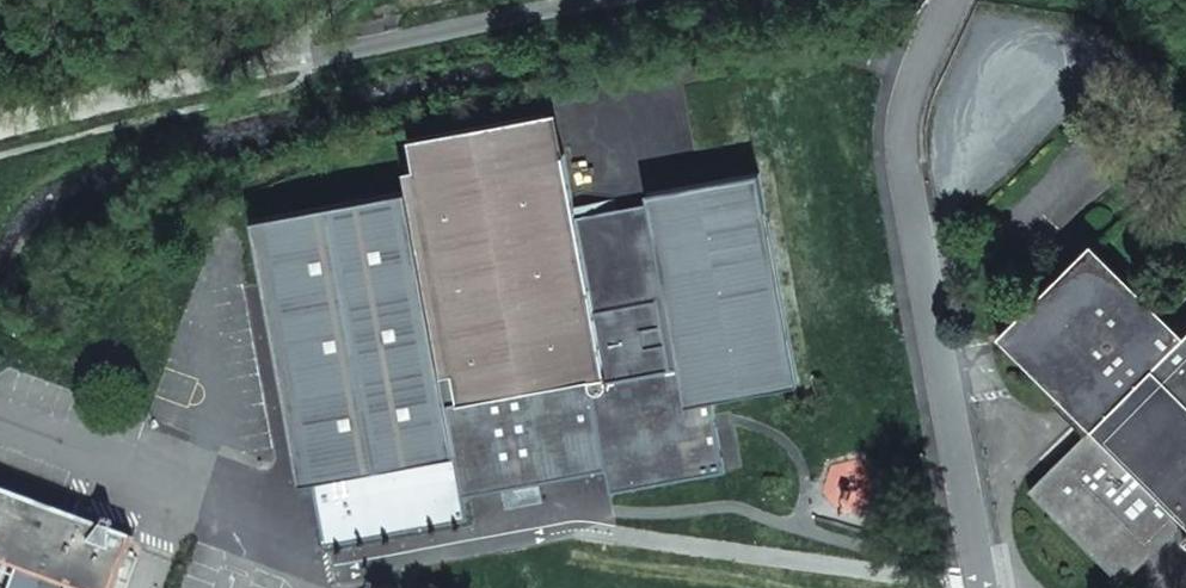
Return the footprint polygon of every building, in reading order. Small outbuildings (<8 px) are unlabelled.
[(589,215),(578,152),(563,155),(556,114),(424,139),(433,189),(267,219),(314,481),(326,479),(338,544),(480,519),(475,495),(619,469),(624,493),(750,470),(737,397),(806,387),(768,173),(660,191),(662,202),(589,215)] [(1042,493),(1129,579),(1185,532),(1185,317),(1114,243),(1020,335),(1104,423),(1042,493)] [(138,535),(123,530),(0,483),(0,587),(118,587),(138,535)]
